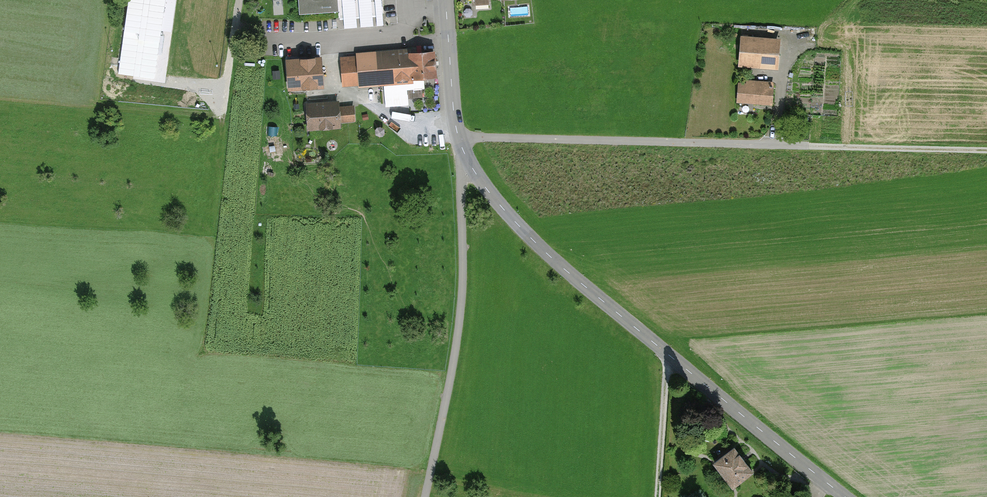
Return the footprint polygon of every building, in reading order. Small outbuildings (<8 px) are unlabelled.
[(300,14),(337,12),(337,0),(299,0),(300,14)] [(781,38),(743,34),(741,65),(779,68),(781,38)] [(358,57),(342,58),(343,85),(359,84),(360,87),(384,86),(385,107),(410,106),(409,90),(419,89),(418,77),(437,76),(436,51),(415,52),(415,48),(358,51),(358,57)] [(320,57),(287,60),(289,77),(296,76),(297,87),(322,85),(320,57)] [(772,83),(739,81),(737,104),(775,107),(776,85),(772,85),(772,83)] [(339,98),(306,101),(309,131),(343,128),(342,122),(357,120),(355,102),(339,104),(339,98)] [(755,473),(738,448),(716,463),(733,488),(755,473)]
